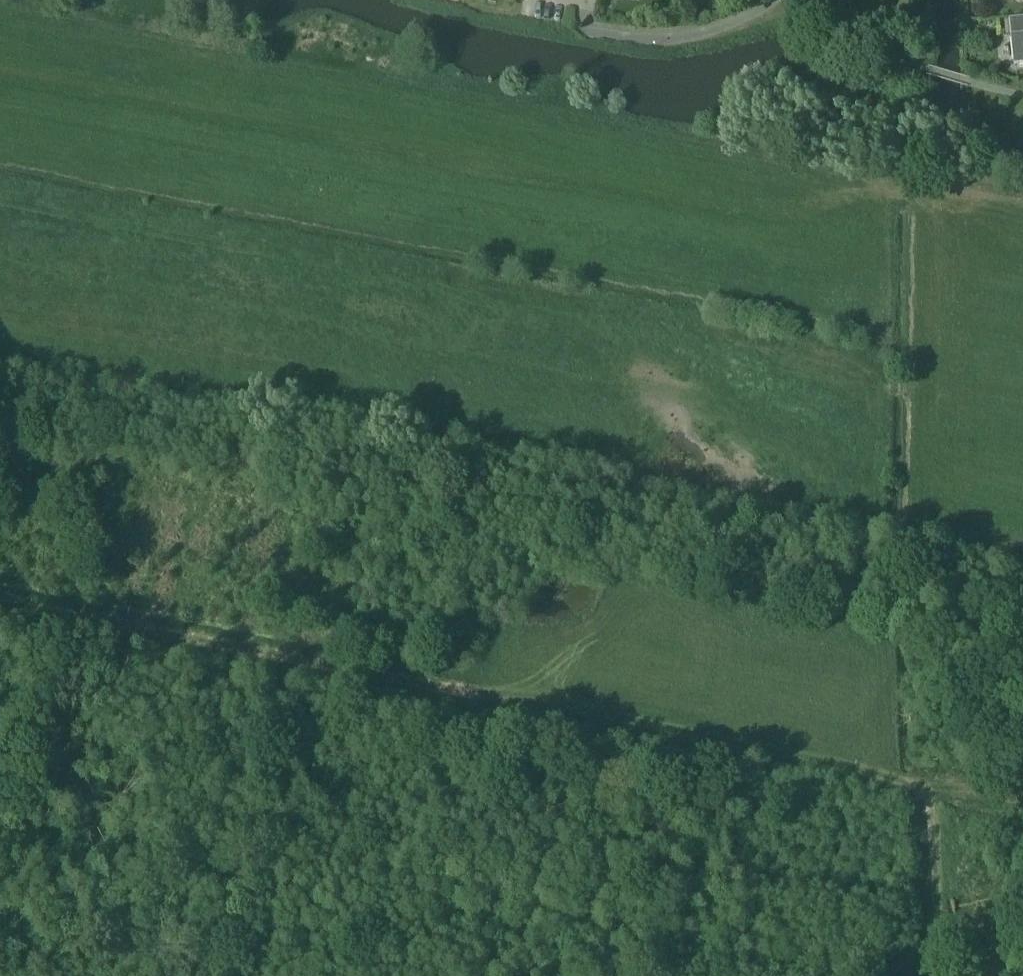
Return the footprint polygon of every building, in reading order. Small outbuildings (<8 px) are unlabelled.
[(1012,37),(1014,67),(1022,66),(1022,19),(1010,20),(1012,37)]
